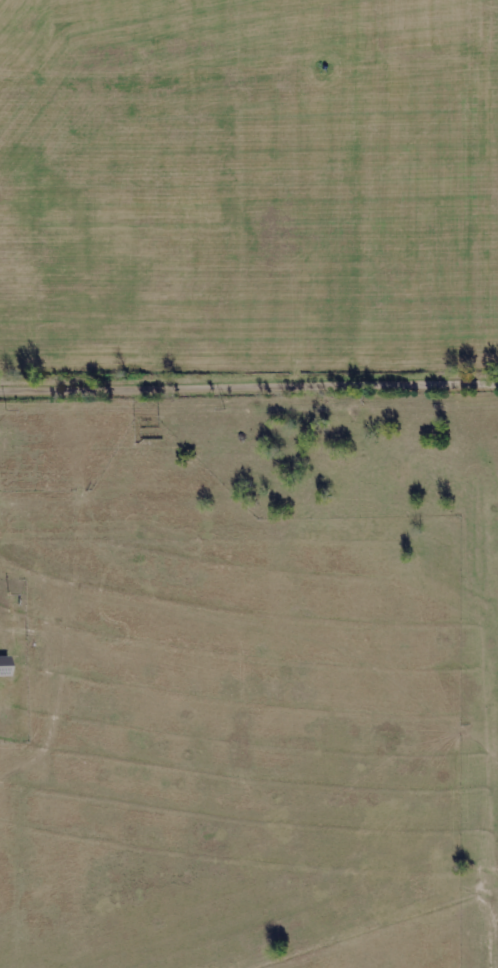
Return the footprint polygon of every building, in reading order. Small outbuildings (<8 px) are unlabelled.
[(13,677),(13,657),(0,657),(0,677),(13,677)]
